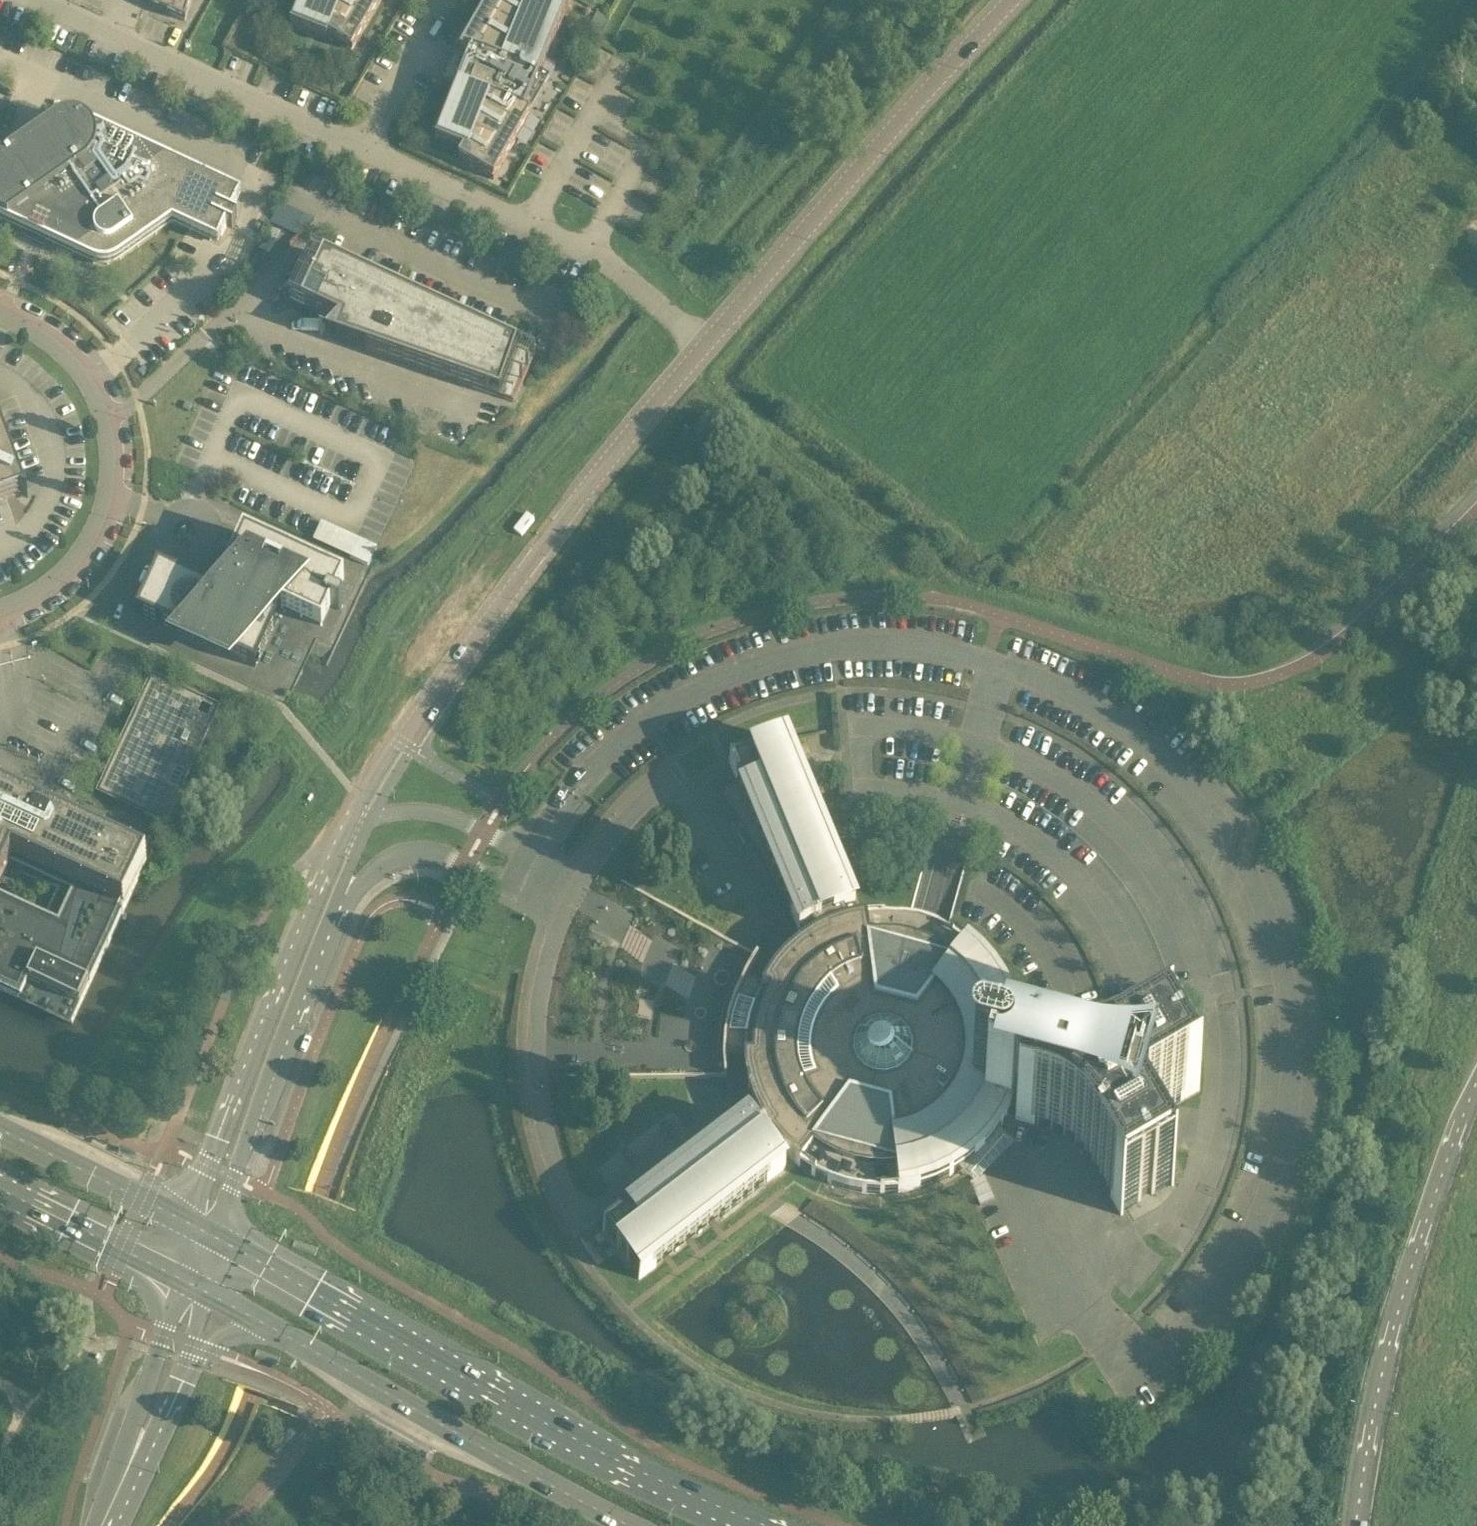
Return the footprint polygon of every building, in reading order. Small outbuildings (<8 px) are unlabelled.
[(148,5),(185,22),(192,0),(149,0),(148,5)] [(294,16),(290,26),(326,41),(328,38),(352,52),(382,0),(301,0),(294,16)] [(457,85),(434,141),(463,152),(458,160),(493,180),(531,115),(525,112),(570,0),(490,0),(459,53),(468,58),(457,85)] [(7,225),(91,264),(96,266),(102,267),(107,266),(113,265),(118,262),(172,225),(198,237),(217,246),(226,226),(232,229),(237,218),(231,215),(240,196),(234,193),(167,162),(84,123),(81,122),(77,121),(74,120),(70,120),(67,120),(61,121),(57,124),(2,162),(0,161),(0,222),(7,225)] [(339,327),(334,341),(512,403),(534,356),(310,252),(288,300),(335,322),(339,327)] [(20,495),(27,498),(0,424),(0,502),(20,495)] [(217,592),(157,565),(135,613),(255,668),(277,620),(272,618),(281,608),(321,627),(330,607),(336,610),(339,610),(341,609),(343,606),(342,603),(340,601),(334,598),(343,579),(243,533),(231,559),(219,549),(209,559),(224,573),(221,581),(226,583),(217,592)] [(368,567),(376,549),(358,540),(350,559),(368,567)] [(97,793),(116,802),(164,824),(218,709),(151,677),(97,793)] [(749,1121),(602,1233),(639,1281),(782,1171),(775,1161),(784,1154),(792,1162),(801,1169),(811,1175),(821,1180),(831,1185),(837,1187),(849,1191),(860,1193),(870,1194),(879,1195),(893,1194),(902,1193),(911,1192),(923,1188),(931,1186),(938,1183),(949,1177),(956,1173),(963,1169),(969,1164),(979,1154),(987,1146),(996,1134),(1003,1124),(1007,1115),(1015,1118),(1015,1120),(1046,1128),(1056,1132),(1065,1137),(1069,1140),(1076,1145),(1082,1152),(1087,1159),(1121,1216),(1122,1215),(1121,1213),(1122,1212),(1126,1210),(1170,1185),(1171,1187),(1173,1186),(1141,1130),(1142,1121),(1199,1091),(1198,1089),(1195,1090),(1167,1041),(1169,1040),(1168,1038),(1116,1069),(1106,1073),(1096,1076),(1085,1078),(1078,1079),(1068,1078),(1056,1076),(1029,1068),(1028,1070),(1019,1068),(1020,1059),(1020,1048),(1019,1039),(1017,1030),(1015,1021),(1013,1012),(1008,1001),(1004,991),(998,982),(993,974),(987,967),(981,960),(975,954),(968,948),(960,942),(952,937),(944,933),(937,929),(932,928),(920,924),(905,920),(898,919),(891,918),(884,918),(879,918),(862,920),(846,923),(843,915),(854,911),(785,743),(784,740),(782,741),(783,743),(732,765),(731,762),(729,763),(737,783),(715,792),(727,809),(738,826),(735,828),(732,824),(731,825),(744,845),(745,845),(740,836),(743,834),(754,852),(761,864),(772,886),(784,915),(790,912),(799,933),(811,929),(814,936),(805,942),(798,947),(791,952),(783,960),(778,965),(773,972),(766,982),(762,988),(746,978),(748,974),(743,971),(741,974),(738,979),(735,984),(733,988),(730,995),(727,1001),(725,1007),(724,1007),(723,1008),(721,1008),(720,1009),(719,1010),(719,1011),(718,1011),(718,1012),(718,1013),(718,1014),(718,1015),(718,1016),(719,1017),(719,1018),(720,1019),(722,1020),(721,1024),(716,1023),(712,1023),(712,1025),(715,1026),(720,1027),(720,1031),(719,1036),(718,1041),(718,1045),(718,1050),(718,1055),(718,1060),(725,1060),(725,1055),(744,1055),(744,1061),(745,1072),(745,1074),(748,1091),(752,1104),(754,1110),(763,1126),(756,1131),(749,1121)] [(19,999),(17,1003),(69,1027),(146,863),(0,795),(0,990),(19,999)]
